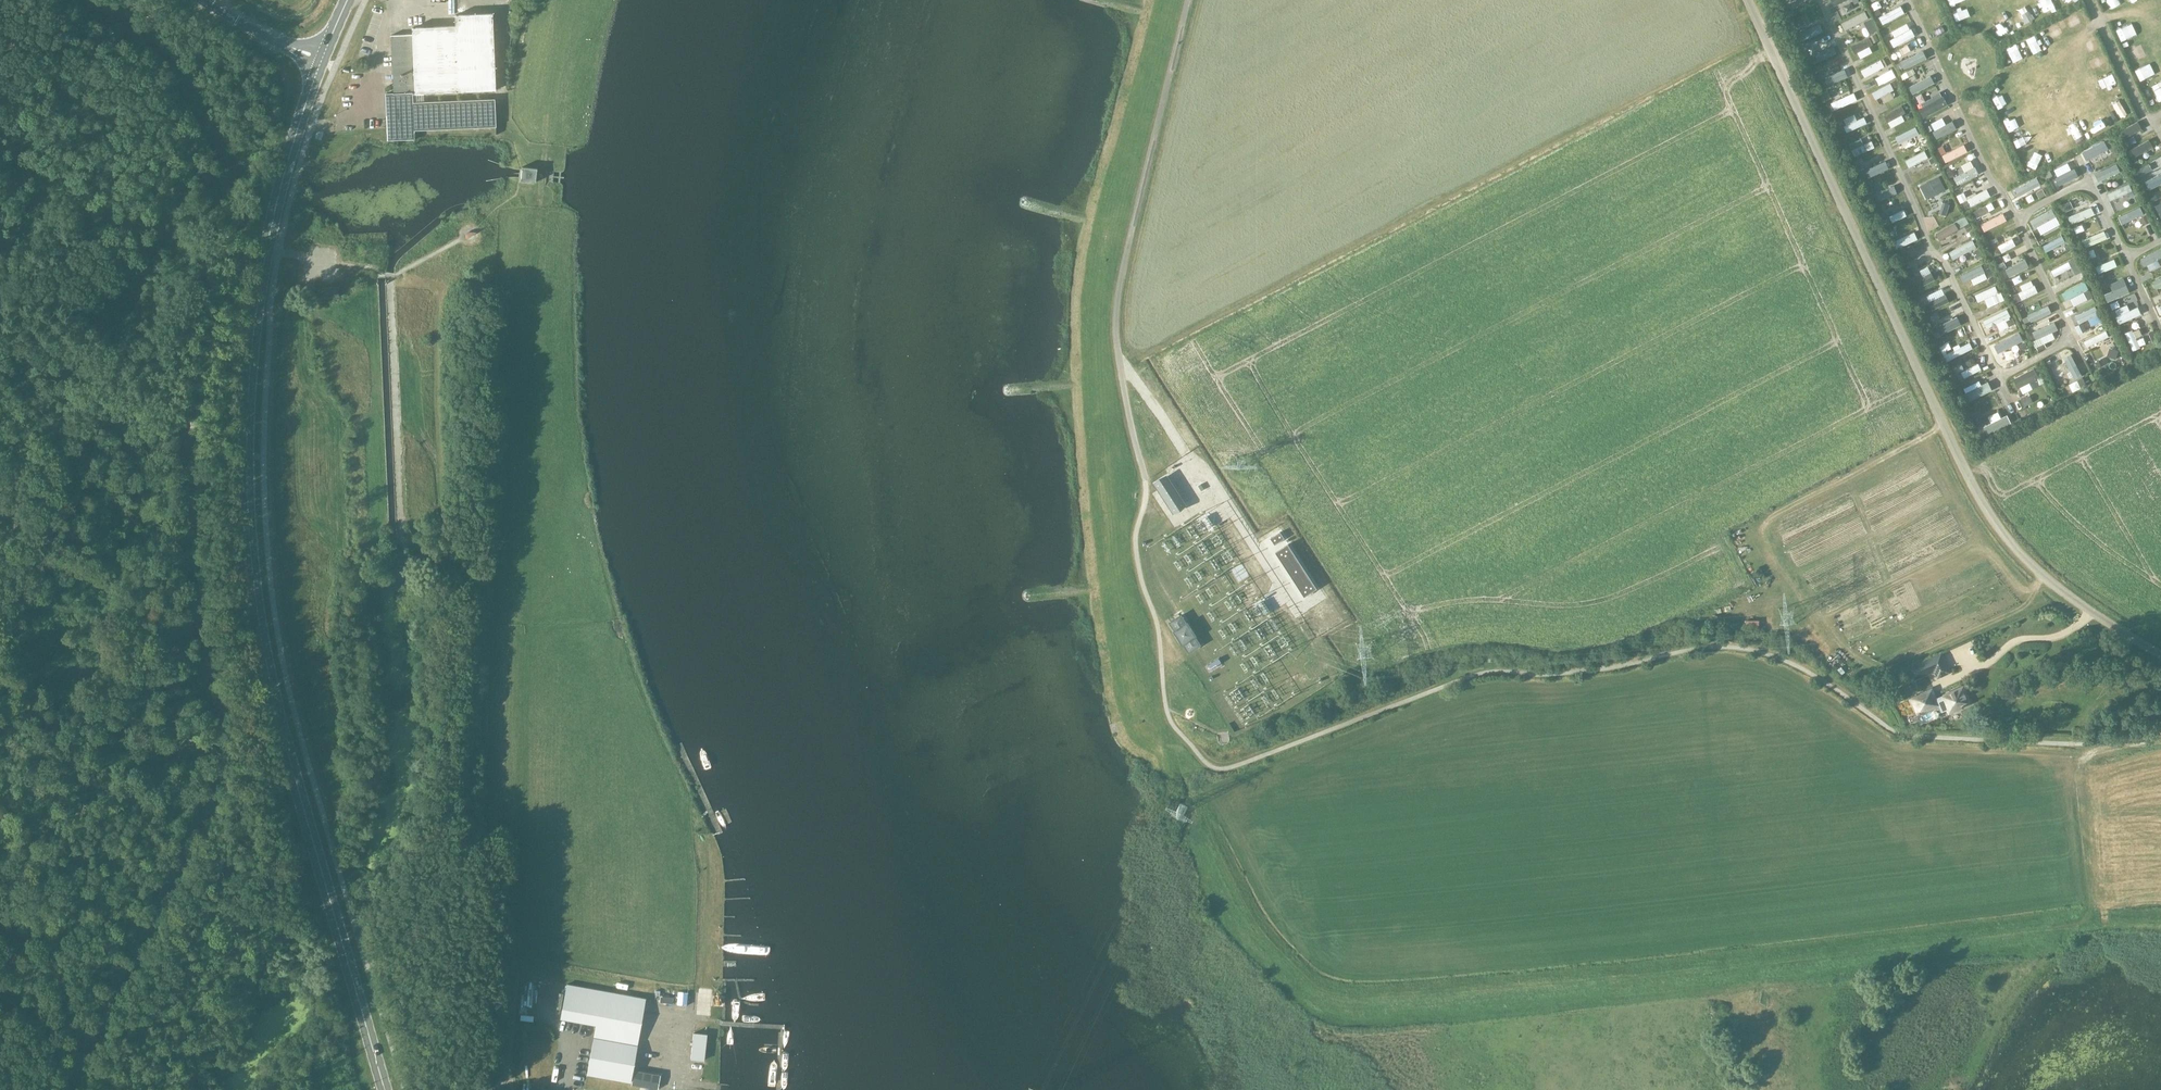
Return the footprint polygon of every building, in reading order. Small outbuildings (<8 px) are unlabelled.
[(1877,6),(1875,0),(1868,3),(1870,9),(1877,6)] [(2042,10),(2052,5),(2050,0),(2040,5),(2042,10)] [(1898,3),(1876,14),(1881,24),(1903,13),(1898,3)] [(1948,8),(1952,21),(1958,19),(1955,6),(1948,8)] [(1844,30),(1867,17),(1862,8),(1839,20),(1844,30)] [(2063,14),(2071,28),(2079,24),(2072,10),(2063,14)] [(2031,11),(2019,16),(2021,21),(2033,17),(2031,11)] [(414,131),(496,127),(494,99),(413,103),(412,94),(496,90),(492,14),(455,15),(455,26),(412,28),(412,35),(390,36),(392,36),(394,94),(385,94),(388,141),(415,139),(414,131)] [(1866,19),(1861,24),(1870,33),(1875,28),(1866,19)] [(1799,29),(1804,38),(1821,30),(1816,20),(1799,29)] [(2005,32),(2013,26),(2010,22),(2002,28),(2005,32)] [(2117,35),(2122,33),(2117,22),(2112,24),(2117,35)] [(1894,46),(1913,36),(1909,28),(1890,37),(1894,46)] [(1868,34),(1849,42),(1854,52),(1872,45),(1868,34)] [(2036,45),(2041,55),(2050,50),(2045,40),(2036,45)] [(2012,54),(2023,48),(2020,41),(2009,47),(2012,54)] [(1816,58),(1831,54),(1829,46),(1814,50),(1816,58)] [(2090,57),(2096,68),(2105,63),(2099,52),(2090,57)] [(2012,57),(2015,65),(2026,61),(2023,54),(2012,57)] [(1862,74),(1883,65),(1879,57),(1859,66),(1862,74)] [(1836,62),(1821,68),(1826,82),(1841,76),(1836,62)] [(1910,66),(1897,73),(1903,83),(1916,76),(1910,66)] [(2139,81),(2144,78),(2139,67),(2134,70),(2139,81)] [(1880,75),(1882,81),(1894,76),(1892,70),(1880,75)] [(1909,94),(1936,81),(1932,73),(1905,86),(1909,94)] [(1870,88),(1873,97),(1879,95),(1882,102),(1895,97),(1889,81),(1870,88)] [(1851,89),(1828,98),(1831,108),(1855,99),(1851,89)] [(1917,106),(1922,116),(1947,103),(1942,93),(1917,106)] [(1919,95),(1914,99),(1918,106),(1923,102),(1919,95)] [(1885,119),(1904,114),(1901,104),(1882,109),(1885,119)] [(2119,116),(2128,108),(2124,104),(2115,112),(2119,116)] [(1862,113),(1841,117),(1844,129),(1865,124),(1862,113)] [(1926,118),(1928,124),(1939,120),(1937,115),(1926,118)] [(1928,130),(1932,139),(1955,127),(1950,118),(1928,130)] [(1914,125),(1892,132),(1895,141),(1917,134),(1914,125)] [(2149,141),(2146,136),(2129,144),(2134,155),(2151,147),(2149,141)] [(1852,154),(1872,146),(1869,137),(1849,145),(1852,154)] [(2101,139),(2085,146),(2088,154),(2105,147),(2101,139)] [(1939,152),(1943,160),(1966,149),(1961,140),(1939,152)] [(1907,166),(1927,157),(1922,147),(1903,156),(1907,166)] [(1861,168),(1865,177),(1885,168),(1881,160),(1861,168)] [(1955,181),(1976,171),(1972,162),(1951,173),(1955,181)] [(2069,165),(2065,167),(2062,162),(2054,165),(2057,171),(2048,175),(2051,183),(2073,174),(2069,165)] [(2111,162),(2096,167),(2098,171),(2113,166),(2111,162)] [(522,167),(520,181),(536,183),(537,169),(527,168),(522,167)] [(2146,187),(2160,179),(2160,178),(2157,171),(2142,179),(2146,187)] [(1980,172),(1972,176),(1975,182),(1983,178),(1980,172)] [(1936,197),(1934,192),(1942,189),(1936,173),(1919,180),(1926,201),(1936,197)] [(2016,193),(2039,182),(2035,174),(2012,184),(2016,193)] [(2126,199),(2132,197),(2128,179),(2108,184),(2111,200),(2125,196),(2126,199)] [(1877,200),(1895,191),(1891,183),(1873,192),(1877,200)] [(1964,195),(1969,203),(1988,192),(1983,184),(1964,195)] [(2040,184),(2034,187),(2038,195),(2045,192),(2040,184)] [(1957,197),(1964,193),(1960,186),(1953,189),(1957,197)] [(2011,186),(2005,189),(2010,198),(2016,194),(2011,186)] [(2152,197),(2159,223),(2160,223),(2160,195),(2152,197)] [(1941,209),(1948,205),(1944,199),(1938,203),(1941,209)] [(1975,214),(1993,207),(1989,199),(1972,207),(1975,214)] [(2086,200),(2064,210),(2068,219),(2090,209),(2086,200)] [(2120,222),(2141,211),(2137,203),(2116,214),(2120,222)] [(2049,204),(2028,214),(2033,224),(2054,213),(2049,204)] [(1889,220),(1905,214),(1902,206),(1886,211),(1889,220)] [(1981,227),(2004,218),(2001,209),(1978,218),(1981,227)] [(2049,225),(2057,221),(2054,215),(2046,219),(2049,225)] [(1965,229),(1962,222),(1956,225),(1952,218),(1935,226),(1940,236),(1951,231),(1953,235),(1965,229)] [(2072,224),(2075,230),(2088,225),(2085,218),(2072,224)] [(1895,246),(1915,237),(1911,227),(1891,236),(1895,246)] [(2099,228),(2082,236),(2085,243),(2102,236),(2099,228)] [(2125,229),(2123,236),(2131,238),(2132,231),(2125,229)] [(1995,240),(1999,249),(2013,242),(2009,233),(1995,240)] [(2060,233),(2040,239),(2043,247),(2063,241),(2060,233)] [(1954,253),(1974,244),(1970,236),(1950,245),(1954,253)] [(2087,255),(2094,252),(2090,244),(2084,247),(2087,255)] [(2006,248),(1999,251),(2002,258),(2009,255),(2006,248)] [(2022,254),(2002,263),(2007,273),(2026,264),(2022,254)] [(2111,254),(2092,262),(2096,271),(2115,264),(2111,254)] [(2054,272),(2069,264),(2065,256),(2044,267),(2052,281),(2057,278),(2054,272)] [(1974,259),(1961,267),(1967,276),(1980,268),(1974,259)] [(1918,266),(1920,271),(1928,267),(1925,262),(1918,266)] [(1915,284),(1932,278),(1930,271),(1912,278),(1915,284)] [(2160,284),(2160,272),(2151,276),(2155,286),(2160,284)] [(2057,285),(2062,297),(2073,293),(2075,299),(2085,295),(2079,277),(2057,285)] [(2117,279),(2101,285),(2106,298),(2122,292),(2117,279)] [(2011,289),(2015,298),(2035,288),(2031,280),(2011,289)] [(1972,289),(1975,298),(1996,290),(1992,281),(1972,289)] [(338,287),(323,288),(324,298),(339,296),(338,287)] [(1925,297),(1930,307),(1946,299),(1941,289),(1925,297)] [(2091,323),(2100,319),(2090,301),(2071,311),(2076,319),(2086,314),(2091,323)] [(2116,313),(2111,315),(2114,323),(2133,314),(2129,306),(2125,308),(2123,302),(2113,307),(2116,313)] [(2042,303),(2019,312),(2023,321),(2046,312),(2042,303)] [(2006,324),(2001,314),(2007,312),(2004,304),(1983,313),(1988,324),(1992,322),(1995,329),(2006,324)] [(1928,311),(1931,318),(1937,315),(1934,308),(1928,311)] [(1955,314),(1948,316),(1946,312),(1937,315),(1940,322),(1932,324),(1935,332),(1958,323),(1955,314)] [(2028,327),(2031,337),(2053,329),(2049,320),(2028,327)] [(2144,322),(2138,324),(2143,339),(2153,336),(2152,332),(2147,333),(2144,322)] [(2131,349),(2139,345),(2129,325),(2121,329),(2131,349)] [(2103,326),(2081,337),(2085,345),(2107,335),(2103,326)] [(1995,336),(2002,353),(2009,350),(2006,342),(2020,337),(2016,327),(1995,336)] [(1945,340),(1947,346),(1950,345),(1953,353),(1969,347),(1966,338),(1954,342),(1952,337),(1945,340)] [(2045,362),(2057,354),(2054,349),(2042,357),(2045,362)] [(2071,354),(2062,358),(2071,377),(2079,373),(2071,354)] [(1974,359),(1958,369),(1962,375),(1977,365),(1974,359)] [(2016,386),(2037,381),(2035,374),(2029,376),(2027,369),(2013,373),(2016,386)] [(1964,388),(1966,396),(1990,389),(1987,381),(1964,388)] [(1997,395),(1972,405),(1976,415),(2001,404),(1997,395)] [(1166,476),(1155,483),(1174,512),(1185,505),(1166,476)] [(1205,527),(1211,523),(1204,513),(1199,517),(1205,527)] [(1271,538),(1275,545),(1285,538),(1280,532),(1271,538)] [(1317,588),(1288,544),(1276,552),(1305,597),(1317,588)] [(1255,600),(1259,608),(1264,605),(1261,597),(1255,600)] [(1171,622),(1170,623),(1175,631),(1174,632),(1183,645),(1184,644),(1189,652),(1191,652),(1201,645),(1195,637),(1196,636),(1188,623),(1187,624),(1181,615),(1171,622)] [(1204,658),(1209,666),(1220,659),(1216,651),(1204,658)] [(1907,667),(1905,668),(1912,682),(1934,672),(1937,679),(1951,673),(1946,661),(1942,652),(1907,667)] [(1918,714),(1937,705),(1938,705),(1941,713),(1946,711),(1948,715),(1972,705),(1963,685),(1942,695),(1943,696),(1935,699),(1931,690),(1911,699),(1918,714)] [(651,990),(653,979),(643,978),(641,989),(651,990)] [(630,1083),(633,1067),(645,999),(566,984),(560,1019),(595,1025),(586,1075),(630,1083)] [(656,985),(656,994),(669,994),(669,985),(656,985)] [(711,992),(713,1003),(719,1002),(718,991),(711,992)] [(532,1022),(532,1013),(517,1012),(517,1021),(532,1022)] [(632,1083),(639,1085),(639,1082),(659,1086),(661,1072),(635,1067),(632,1083)]
